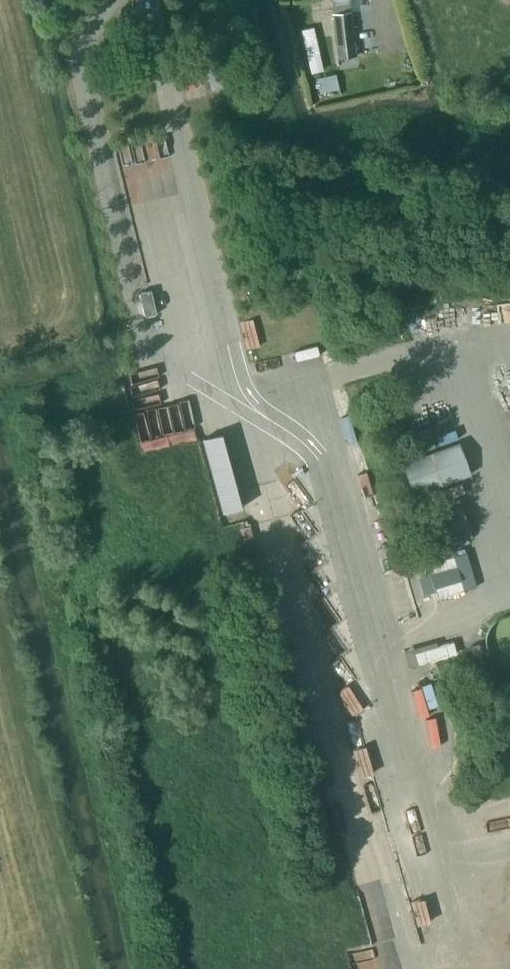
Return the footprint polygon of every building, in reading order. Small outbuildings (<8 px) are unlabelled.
[(334,14),(333,14),(338,57),(356,55),(350,0),(333,0),(334,14)] [(211,90),(224,87),(216,48),(203,50),(211,90)] [(339,89),(336,74),(318,78),(321,93),(339,89)] [(151,289),(140,292),(146,316),(158,312),(151,289)] [(141,406),(146,447),(202,441),(200,426),(187,428),(184,401),(141,406)] [(229,510),(251,504),(229,430),(208,436),(229,510)] [(414,495),(471,474),(460,442),(403,463),(414,495)] [(459,540),(479,533),(465,493),(445,500),(459,540)] [(428,563),(437,598),(464,590),(476,586),(466,552),(454,555),(428,563)] [(507,608),(486,642),(509,656),(509,610),(507,608)] [(415,652),(418,663),(457,652),(453,641),(415,652)] [(416,699),(422,722),(442,716),(436,693),(416,699)] [(353,861),(360,882),(372,878),(364,857),(353,861)] [(359,968),(388,968),(393,963),(377,949),(359,968)]
